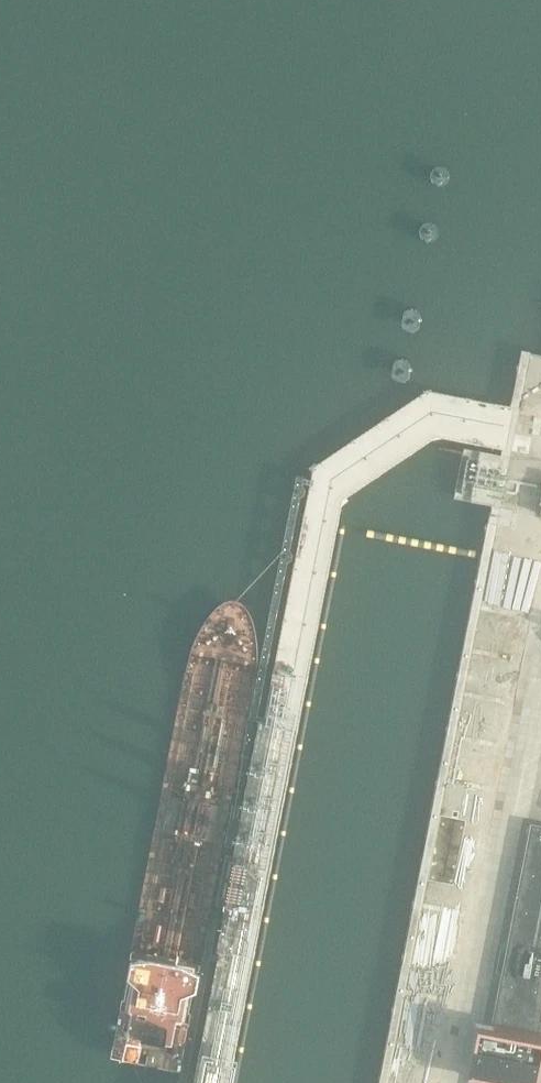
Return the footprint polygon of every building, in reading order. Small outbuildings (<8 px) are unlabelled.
[(540,1013),(540,823),(530,821),(491,1022),(478,1019),(467,1077),(480,1079),(479,1082),(535,1082),(540,1053),(540,1017),(540,1013)]
